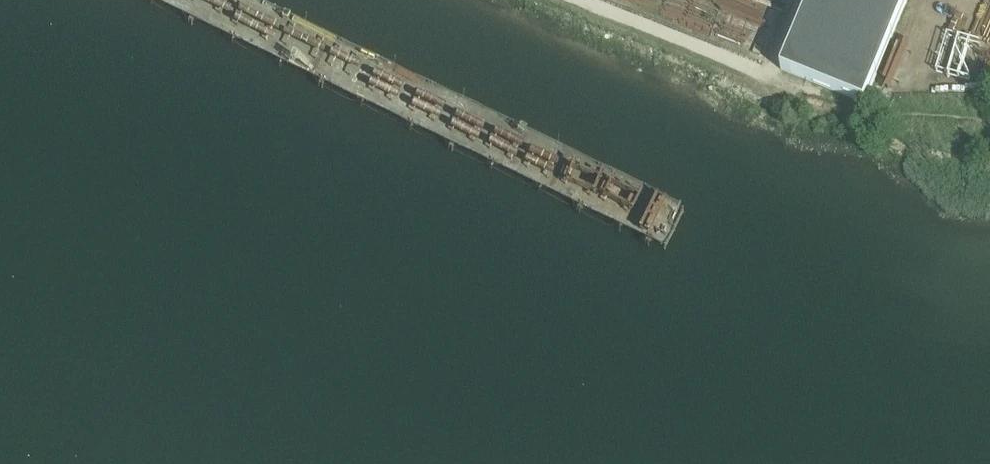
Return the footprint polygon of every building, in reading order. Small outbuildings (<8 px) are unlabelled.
[(865,104),(908,0),(810,0),(781,70),(865,104)]
